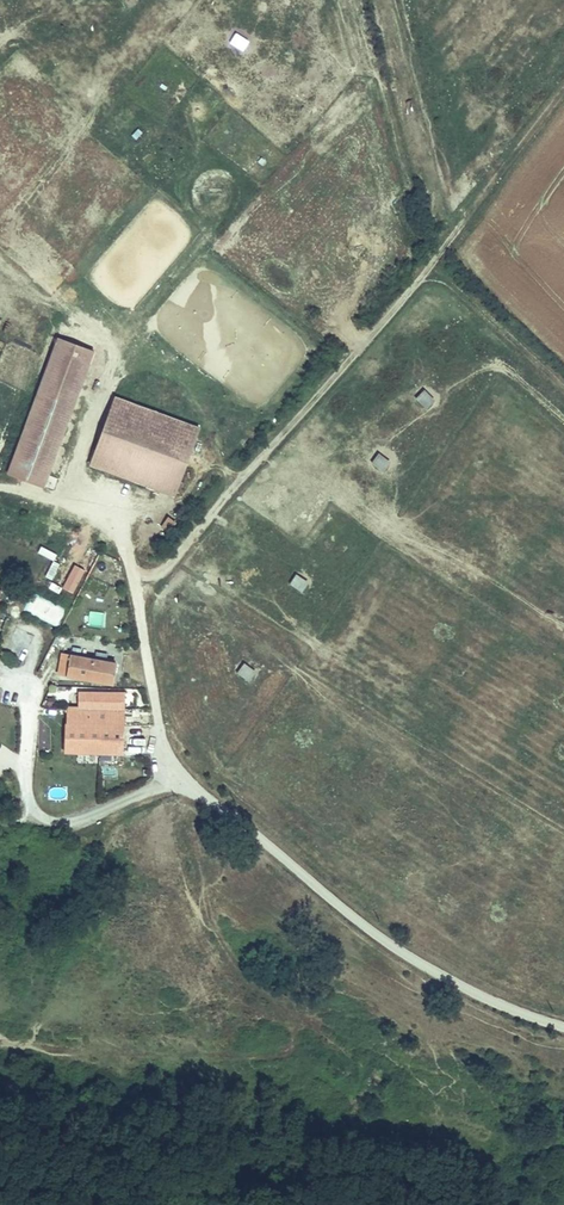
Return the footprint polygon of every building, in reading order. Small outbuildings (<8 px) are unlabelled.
[(243,52),(250,41),(235,32),(228,44),(243,52)] [(57,449),(91,350),(55,337),(22,433),(57,449)] [(425,410),(435,401),(423,390),(414,399),(425,410)] [(174,493),(198,425),(113,396),(90,463),(174,493)] [(44,485),(50,467),(26,456),(16,451),(8,473),(44,485)] [(384,472),(389,463),(378,456),(372,465),(384,472)] [(170,527),(175,521),(167,515),(163,522),(170,527)] [(44,535),(41,542),(58,549),(61,542),(44,535)] [(66,559),(72,542),(64,539),(58,556),(66,559)] [(293,575),(289,587),(304,592),(308,581),(293,575)] [(22,612),(59,627),(66,608),(30,593),(22,612)] [(102,628),(105,612),(89,610),(86,625),(102,628)] [(74,653),(69,673),(116,681),(120,661),(74,653)] [(241,664),(235,675),(249,682),(255,671),(241,664)] [(127,751),(127,693),(82,693),(82,706),(68,706),(68,751),(127,751)] [(52,800),(66,798),(65,787),(50,789),(52,800)]
